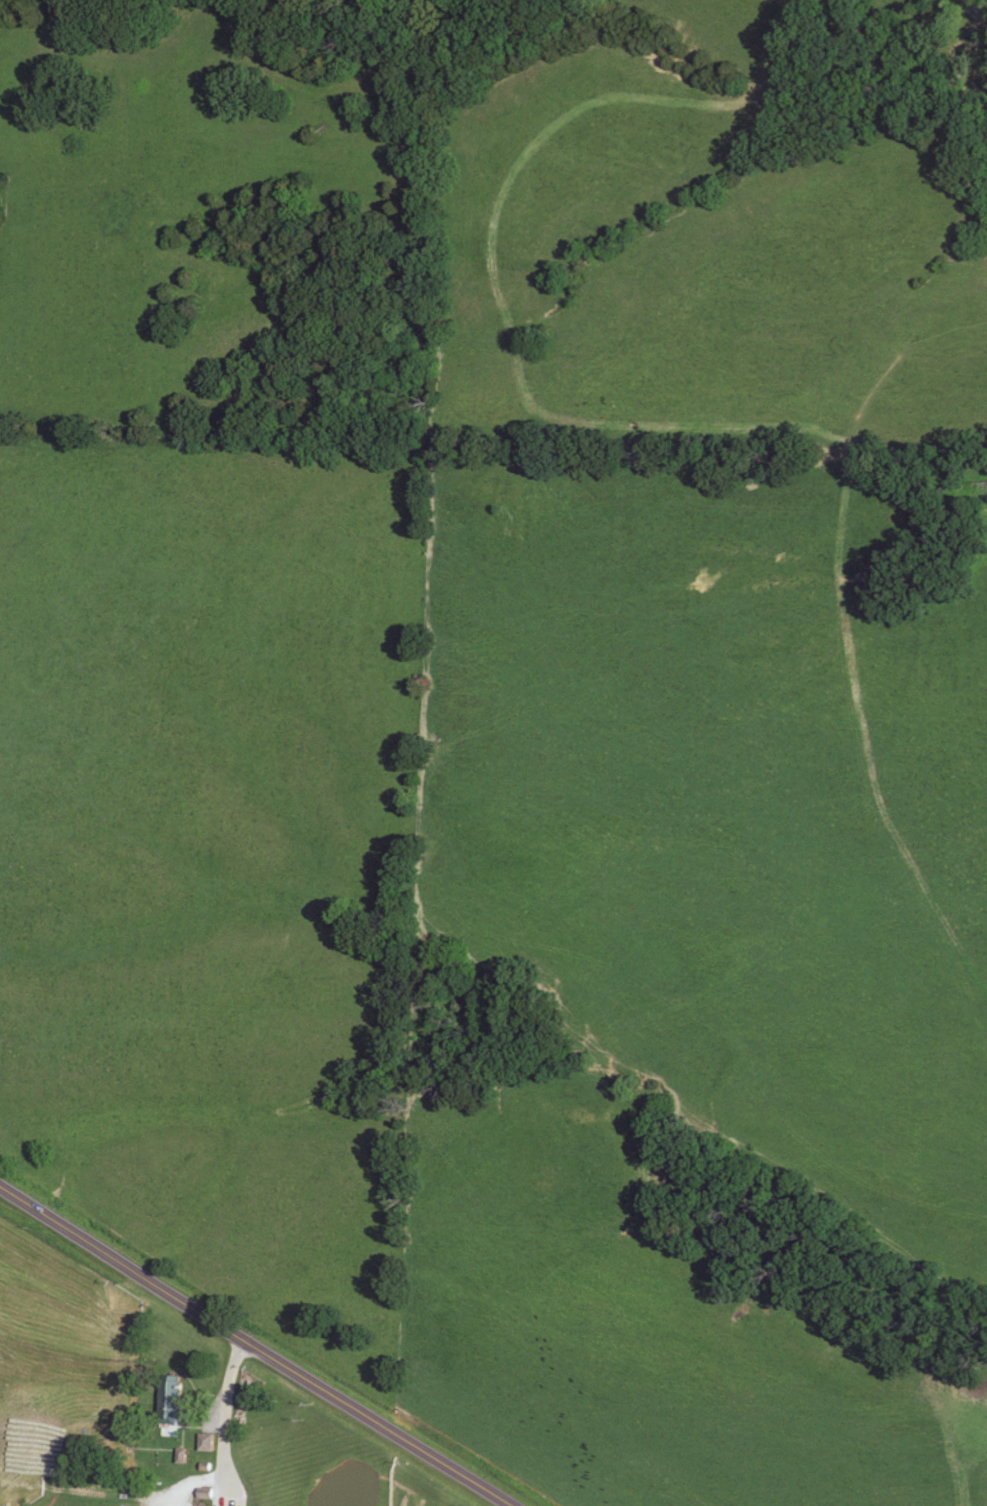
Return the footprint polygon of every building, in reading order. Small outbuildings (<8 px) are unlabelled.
[(182,1425),(182,1376),(162,1376),(162,1425),(182,1425)] [(215,1434),(201,1434),(201,1452),(215,1452),(215,1434)]
